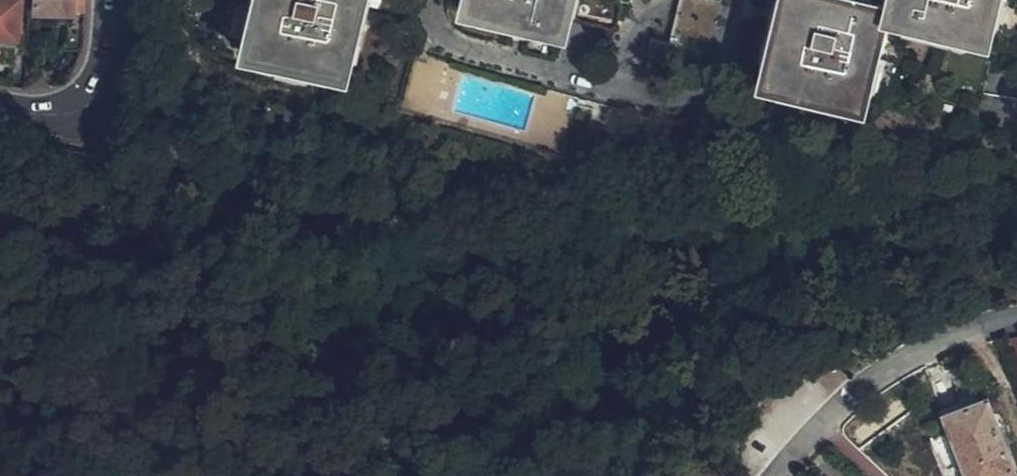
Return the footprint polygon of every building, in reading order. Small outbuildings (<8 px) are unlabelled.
[(18,0),(0,0),(0,34),(14,36),(18,0)] [(80,41),(81,0),(34,0),(34,9),(68,12),(68,40),(80,41)] [(369,0),(260,0),(248,49),(269,54),(351,75),(369,0)] [(471,8),(470,15),(570,40),(581,0),(473,0),(471,8)] [(1002,0),(893,0),(891,9),(854,0),(788,0),(765,88),(866,113),(873,85),(888,20),(991,45),(1002,0)] [(1000,397),(956,412),(978,475),(1016,475),(1016,444),(1000,397)]
